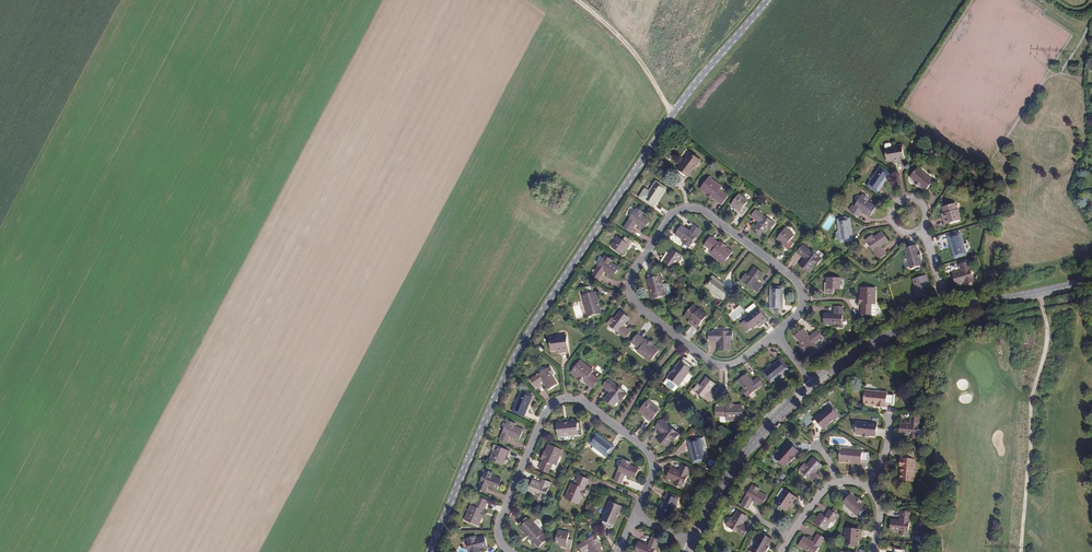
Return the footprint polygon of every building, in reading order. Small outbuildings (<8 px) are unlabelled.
[(905,160),(903,145),(893,147),(892,147),(882,148),(885,161),(894,159),(898,159),(898,161),(905,160)] [(684,177),(686,175),(694,164),(696,165),(700,159),(689,151),(677,168),(678,169),(676,171),(684,177)] [(694,164),(686,175),(688,176),(696,165),(694,164)] [(890,172),(881,166),(868,184),(878,190),(890,172)] [(916,180),(922,185),(927,189),(934,181),(918,167),(911,175),(916,180)] [(721,186),(708,176),(699,187),(706,193),(705,194),(711,198),(713,197),(721,203),(727,195),(724,192),(724,193),(719,189),(721,186)] [(665,186),(656,181),(644,198),(654,204),(665,186)] [(869,197),(863,192),(852,209),(858,213),(862,208),(870,214),(876,205),(868,199),(869,197)] [(748,200),(738,193),(730,204),(734,207),(733,209),(741,215),(747,208),(744,205),(748,200)] [(960,217),(957,208),(953,199),(941,204),(945,213),(946,215),(943,216),(946,223),(960,217)] [(643,211),(636,207),(623,226),(630,231),(635,223),(644,229),(650,220),(641,214),(643,211)] [(774,223),(761,214),(755,209),(750,215),(758,221),(752,229),(761,236),(767,228),(769,230),(774,223)] [(761,214),(774,223),(775,221),(775,219),(765,211),(763,211),(761,214)] [(848,219),(838,222),(842,242),(853,240),(848,219)] [(690,230),(681,224),(675,234),(684,239),(682,242),(689,247),(701,229),(694,225),(690,230)] [(794,235),(785,228),(776,239),(781,242),(780,244),(788,250),(793,243),(790,240),(794,235)] [(888,239),(880,232),(873,239),(870,237),(865,243),(883,259),(888,253),(881,246),(888,239)] [(962,232),(951,235),(958,256),(968,252),(962,232)] [(623,239),(617,235),(611,245),(623,253),(625,248),(627,249),(633,241),(625,236),(623,239)] [(718,242),(710,236),(704,244),(706,247),(708,246),(713,250),(710,254),(722,264),(732,251),(725,247),(726,245),(720,241),(718,242)] [(923,264),(921,258),(919,251),(917,244),(905,248),(912,268),(923,264)] [(820,259),(802,245),(797,251),(804,257),(798,265),(807,272),(813,264),(816,265),(820,259)] [(668,252),(667,252),(662,259),(674,268),(683,255),(671,248),(668,252)] [(612,259),(605,254),(592,274),(599,279),(605,270),(613,276),(619,267),(610,261),(612,259)] [(975,281),(969,261),(962,263),(963,266),(953,269),(956,279),(966,277),(968,283),(975,281)] [(763,274),(754,267),(748,275),(746,273),(741,280),(757,292),(762,286),(757,282),(763,274)] [(665,294),(663,284),(660,275),(659,275),(657,270),(648,272),(649,278),(652,291),(651,292),(653,299),(666,295),(665,294)] [(926,274),(913,277),(917,289),(915,289),(917,297),(927,295),(925,286),(930,285),(926,274)] [(839,278),(825,278),(825,283),(823,283),(823,293),(832,294),(832,289),(839,289),(839,278)] [(728,292),(711,279),(705,287),(722,300),(728,292)] [(602,312),(600,305),(598,306),(594,292),(592,285),(582,287),(584,294),(582,294),(588,316),(602,312)] [(875,287),(860,287),(860,295),(859,295),(859,303),(860,303),(860,313),(871,313),(871,310),(870,310),(870,304),(875,304),(875,287)] [(781,289),(770,288),(769,310),(780,310),(781,289)] [(698,309),(692,305),(684,315),(690,320),(688,322),(696,328),(707,315),(699,308),(698,309)] [(834,313),(824,313),(824,325),(834,324),(834,327),(842,327),(842,306),(834,306),(834,313)] [(766,320),(755,307),(748,313),(748,314),(743,318),(751,329),(757,324),(758,326),(766,320)] [(629,317),(620,310),(614,318),(611,316),(607,322),(625,337),(630,331),(622,325),(629,317)] [(809,337),(803,329),(794,336),(800,344),(798,345),(803,352),(805,350),(810,356),(818,350),(814,344),(822,338),(816,331),(809,337)] [(732,331),(709,331),(708,339),(718,339),(717,349),(729,350),(729,340),(732,340),(732,331)] [(557,336),(549,338),(552,351),(558,349),(558,352),(568,349),(565,333),(557,335),(557,336)] [(646,341),(638,334),(632,343),(635,345),(635,344),(641,348),(638,352),(651,362),(660,350),(654,345),(654,344),(648,339),(646,341)] [(672,372),(671,371),(667,377),(678,386),(691,369),(689,368),(692,365),(683,359),(681,361),(672,372)] [(592,370),(579,360),(570,372),(576,377),(576,378),(582,383),(583,381),(591,387),(597,379),(595,377),(589,373),(592,370)] [(786,369),(780,360),(763,373),(770,382),(786,369)] [(680,361),(671,371),(672,372),(681,361),(680,361)] [(555,373),(551,366),(530,378),(534,385),(543,380),(548,389),(557,383),(552,374),(555,373)] [(751,382),(745,374),(736,381),(743,389),(741,390),(746,397),(762,384),(757,378),(751,382)] [(715,384),(706,377),(700,385),(698,383),(692,390),(709,403),(714,396),(709,392),(715,384)] [(626,394),(607,379),(602,386),(610,391),(604,399),(613,406),(619,398),(621,400),(626,394)] [(532,394),(521,390),(513,410),(524,414),(532,394)] [(887,392),(865,390),(864,404),(872,405),(872,403),(877,403),(877,405),(886,406),(886,403),(893,404),(894,394),(887,393),(887,392)] [(655,407),(646,401),(638,411),(643,415),(642,416),(649,422),(655,415),(652,412),(655,407)] [(716,418),(719,418),(719,417),(726,417),(726,421),(742,420),(741,405),(734,405),(733,404),(726,404),(725,406),(716,407),(716,418)] [(833,419),(834,420),(839,416),(831,405),(814,418),(816,419),(813,421),(820,430),(822,428),(833,419)] [(919,415),(911,414),(910,424),(900,422),(899,434),(909,435),(909,437),(916,438),(919,415)] [(515,422),(507,419),(499,437),(507,440),(509,435),(518,439),(523,428),(514,424),(515,422)] [(823,429),(834,420),(833,419),(822,428),(823,429)] [(679,434),(660,420),(655,426),(663,432),(657,440),(665,447),(672,439),(674,441),(679,434)] [(579,421),(577,421),(565,422),(565,421),(556,421),(558,436),(578,434),(578,432),(581,432),(579,421)] [(862,435),(868,436),(868,435),(875,436),(877,424),(857,422),(855,434),(862,435)] [(612,447),(596,434),(589,442),(606,456),(612,447)] [(698,438),(688,441),(693,462),(704,460),(698,438)] [(790,462),(794,456),(799,451),(789,442),(776,457),(785,466),(789,461),(790,462)] [(563,449),(549,443),(546,450),(544,449),(541,457),(543,458),(539,467),(549,472),(550,468),(552,462),(556,463),(563,449)] [(499,451),(493,448),(489,459),(502,464),(504,459),(506,460),(510,450),(501,446),(499,451)] [(845,461),(860,462),(860,461),(867,461),(868,452),(861,451),(861,450),(839,448),(838,462),(845,463),(845,461)] [(913,451),(904,450),(903,457),(900,457),(899,467),(901,467),(901,472),(900,472),(899,479),(913,481),(915,458),(912,458),(913,451)] [(822,464),(814,456),(806,464),(804,462),(799,468),(815,482),(820,476),(815,471),(822,464)] [(630,463),(622,459),(613,481),(620,484),(624,475),(633,479),(638,469),(629,465),(630,463)] [(679,472),(670,468),(665,478),(675,482),(674,485),(681,488),(690,469),(682,466),(679,472)] [(493,472),(485,469),(477,488),(485,491),(488,485),(497,489),(501,478),(492,475),(493,472)] [(575,484),(570,482),(564,497),(578,503),(581,496),(582,497),(585,489),(584,489),(588,478),(578,475),(577,478),(575,484)] [(541,484),(531,480),(527,491),(536,495),(535,497),(543,501),(551,481),(544,478),(541,484)] [(759,488),(752,484),(740,504),(747,508),(752,500),(760,505),(766,496),(757,490),(759,488)] [(797,498),(783,488),(778,496),(778,497),(774,502),(785,510),(789,505),(791,506),(797,498)] [(677,498),(667,493),(658,513),(668,517),(677,498)] [(861,504),(861,503),(856,499),(855,499),(850,495),(842,504),(858,517),(865,508),(861,504)] [(475,505),(470,504),(464,519),(477,525),(481,517),(482,517),(485,511),(483,510),(487,500),(478,496),(476,499),(477,499),(475,505)] [(617,512),(619,513),(622,506),(609,500),(601,519),(602,520),(601,523),(611,527),(612,524),(617,512)] [(824,516),(820,513),(813,522),(825,530),(831,520),(833,521),(837,514),(829,509),(824,516)] [(908,510),(901,509),(900,519),(890,519),(890,530),(900,530),(900,533),(908,533),(908,510)] [(747,516),(737,510),(732,519),(730,517),(725,525),(743,535),(748,528),(742,524),(747,516)] [(529,536),(528,537),(533,543),(543,533),(529,518),(528,519),(526,517),(518,524),(520,526),(529,536)] [(519,527),(528,537),(529,536),(520,526),(519,527)] [(861,528),(844,527),(843,537),(844,537),(843,544),(857,545),(857,538),(860,539),(861,528)] [(568,532),(557,529),(555,543),(560,544),(560,546),(569,548),(571,539),(567,538),(568,532)] [(765,551),(769,545),(768,545),(772,539),(761,532),(751,550),(754,551),(764,551),(765,551)] [(803,536),(798,545),(806,550),(805,551),(814,551),(824,538),(817,533),(812,541),(803,536)] [(577,544),(582,551),(587,549),(589,551),(600,551),(602,551),(597,542),(599,541),(595,534),(577,544)] [(465,538),(469,551),(478,551),(477,549),(486,546),(483,535),(473,538),(472,536),(465,538)] [(638,541),(633,551),(636,551),(653,551),(658,540),(651,537),(647,545),(638,541)]
